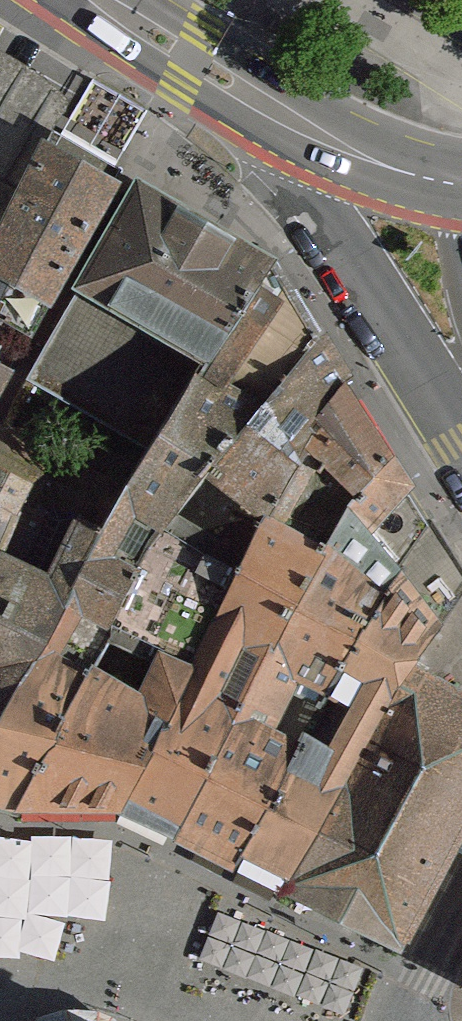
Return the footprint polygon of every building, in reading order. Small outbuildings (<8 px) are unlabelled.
[(51,134),(0,103),(0,240),(51,134)] [(29,335),(120,174),(51,134),(0,240),(0,319),(29,335)] [(156,442),(274,262),(139,184),(29,372),(156,442)] [(317,333),(274,262),(156,442),(125,492),(101,529),(64,595),(114,621),(163,523),(210,467),(317,333)] [(5,372),(29,335),(0,319),(0,383),(5,372)] [(342,382),(317,333),(210,467),(233,485),(243,493),(216,547),(243,562),(263,518),(288,459),(342,382)] [(390,456),(342,382),(288,459),(263,518),(323,553),(358,490),(390,456)] [(77,517),(101,529),(125,492),(47,449),(26,490),(50,502),(77,517)] [(431,521),(390,456),(358,490),(323,553),(262,664),(323,697),(398,569),(431,521)] [(114,621),(19,804),(118,805),(160,731),(243,562),(216,547),(197,535),(203,523),(212,529),(233,485),(210,467),(163,523),(114,621)] [(26,490),(0,475),(0,547),(26,490)] [(50,502),(26,490),(0,547),(0,706),(64,595),(101,529),(77,517),(49,574),(26,561),(50,502)] [(323,553),(263,518),(243,562),(160,731),(118,805),(174,833),(262,664),(323,553)] [(431,521),(398,569),(323,697),(235,864),(256,875),(285,891),(410,664),(461,596),(461,566),(451,551),(431,521)] [(19,804),(114,621),(64,595),(0,706),(0,800),(19,804)] [(323,697),(262,664),(174,833),(235,864),(323,697)] [(410,664),(285,891),(400,949),(460,833),(461,829),(461,691),(410,664)]
